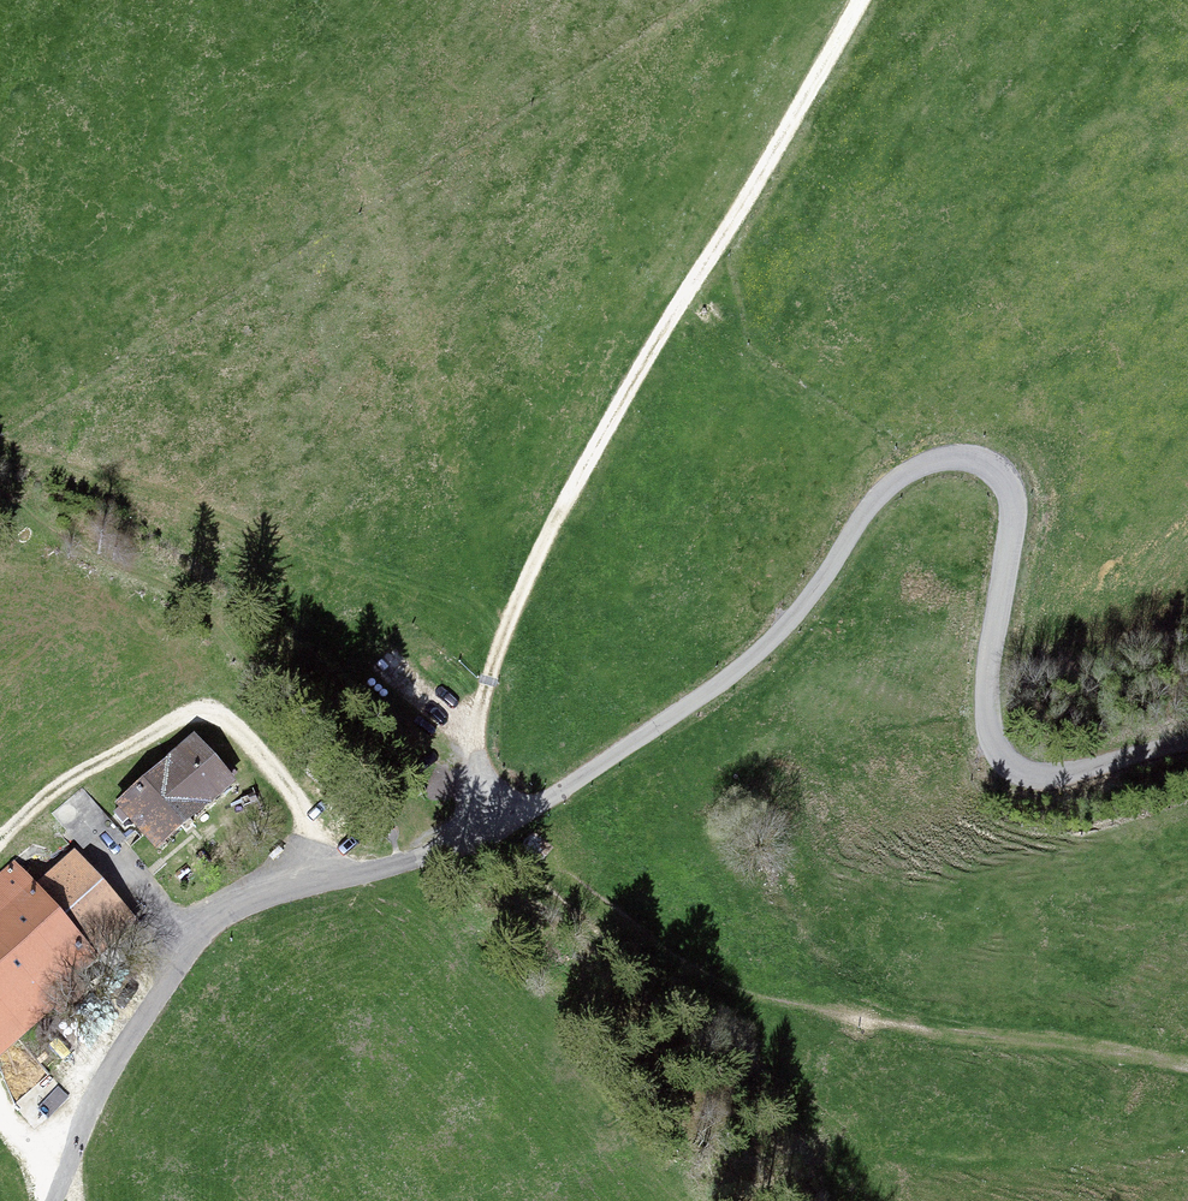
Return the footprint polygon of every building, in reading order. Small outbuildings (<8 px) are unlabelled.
[(206,739),(172,767),(216,821),(250,793),(206,739)] [(166,862),(216,821),(172,767),(122,808),(166,862)] [(80,790),(50,815),(75,846),(105,820),(80,790)] [(13,867),(0,879),(0,1057),(74,990),(61,976),(95,946),(104,955),(134,928),(74,863),(39,894),(13,867)]
